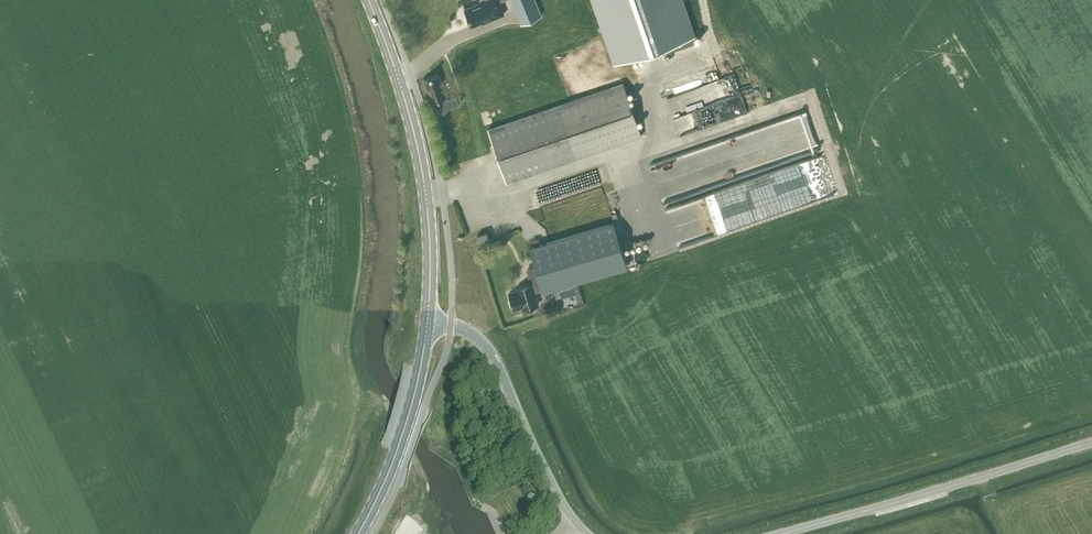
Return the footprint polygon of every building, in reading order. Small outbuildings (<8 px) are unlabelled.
[(472,25),(487,19),(487,21),(504,14),(499,1),(502,0),(479,0),(480,2),(465,8),(472,25)] [(521,23),(541,15),(535,0),(511,0),(521,23)] [(680,0),(594,0),(615,61),(660,46),(663,54),(695,42),(680,0)] [(666,93),(713,80),(710,71),(664,84),(666,93)] [(435,116),(436,117),(444,114),(448,108),(459,104),(458,101),(461,100),(459,94),(447,99),(438,73),(424,79),(437,115),(435,116)] [(693,130),(747,113),(735,74),(681,91),(693,130)] [(507,182),(641,136),(622,82),(488,128),(507,182)] [(823,154),(760,173),(761,179),(825,159),(823,154)] [(706,233),(729,226),(725,214),(713,218),(712,211),(730,207),(725,189),(667,205),(669,213),(674,212),(677,226),(695,221),(697,228),(700,227),(702,233),(678,240),(681,250),(708,242),(706,233)] [(614,222),(529,247),(535,266),(526,268),(530,283),(517,287),(517,288),(508,291),(514,310),(523,307),(523,308),(526,307),(527,310),(530,311),(534,310),(535,307),(535,305),(538,304),(534,291),(541,288),(542,291),(627,266),(614,222)] [(489,238),(487,232),(477,235),(479,242),(489,238)] [(557,303),(545,307),(548,315),(560,311),(557,303)]
